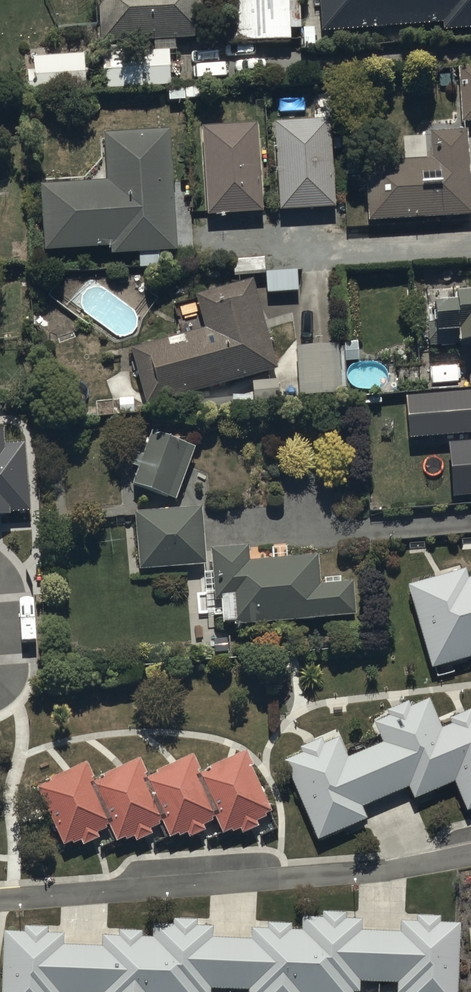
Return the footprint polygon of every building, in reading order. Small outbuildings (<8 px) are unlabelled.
[(100,46),(204,42),(202,0),(98,0),(100,46)] [(222,44),(294,43),(294,21),(302,21),(302,0),(221,0),(222,44)] [(470,29),(470,0),(323,0),(326,39),(470,29)] [(172,91),(170,53),(103,57),(105,94),(172,91)] [(87,96),(84,56),(32,59),(33,79),(27,80),(28,100),(87,96)] [(458,71),(461,126),(470,125),(470,70),(458,71)] [(260,122),(199,126),(203,212),(206,211),(207,218),(265,215),(260,122)] [(332,122),(274,126),(280,214),(337,212),(332,122)] [(470,133),(431,135),(432,163),(366,167),(369,228),(470,222),(470,158),(470,133)] [(100,185),(41,189),(43,254),(109,252),(110,259),(137,258),(138,270),(159,269),(158,257),(178,256),(171,135),(104,137),(106,181),(100,181),(100,185)] [(266,261),(233,262),(233,277),(265,277),(266,297),(300,296),(299,273),(266,274),(266,261)] [(185,336),(131,352),(148,410),(279,371),(253,283),(196,300),(200,311),(179,317),(185,336)] [(435,308),(436,341),(457,340),(458,357),(470,357),(470,292),(467,292),(467,298),(457,299),(457,307),(435,308)] [(339,346),(296,350),(300,401),(343,398),(339,346)] [(406,394),(409,437),(470,432),(470,389),(406,394)] [(1,431),(0,431),(0,514),(30,512),(25,444),(2,446),(1,431)] [(177,505),(195,451),(151,436),(133,490),(177,505)] [(448,440),(453,496),(470,494),(470,438),(448,440)] [(207,569),(202,511),(135,516),(140,574),(207,569)] [(251,550),(212,552),(215,604),(221,603),(222,628),(357,621),(355,588),(343,588),(342,583),(325,584),(325,589),(322,589),(320,561),(252,565),(251,550)] [(411,588),(432,662),(470,651),(470,611),(463,582),(461,574),(411,588)] [(463,582),(470,611),(470,580),(463,582)] [(470,716),(468,709),(450,717),(454,725),(440,731),(426,699),(408,706),(406,701),(390,708),(392,712),(374,719),(384,743),(343,760),(335,742),(321,748),(318,740),(301,747),(304,753),(287,761),(316,831),(359,814),(355,804),(406,783),(411,794),(452,778),(463,805),(470,802),(470,716)] [(189,755),(142,776),(160,816),(167,832),(214,811),(198,774),(189,755)] [(240,756),(198,774),(214,811),(221,827),(264,808),(240,756)] [(135,761),(91,780),(109,819),(115,835),(160,816),(142,776),(135,761)] [(85,765),(38,786),(62,840),(109,819),(91,780),(85,765)] [(376,935),(352,934),(353,923),(340,922),(341,911),(324,911),(324,919),(303,918),(303,932),(300,991),(348,991),(348,990),(358,991),(359,979),(374,979),(376,935)] [(376,935),(374,979),(394,980),(394,990),(402,990),(402,991),(450,991),(453,926),(433,926),(433,919),(420,919),(419,924),(405,924),(404,936),(376,935)] [(231,941),(206,940),(206,929),(192,928),(192,922),(178,921),(178,927),(157,926),(157,940),(154,991),(206,991),(206,985),(229,986),(231,941)] [(303,932),(287,931),(287,924),(269,923),(268,931),(255,931),(254,942),(231,941),(229,986),(247,987),(247,991),(300,991),(303,932)] [(78,949),(57,948),(58,935),(42,934),(42,926),(25,926),(25,933),(5,932),(2,991),(56,991),(56,989),(76,990),(78,949)] [(157,940),(136,939),(137,931),(121,930),(121,938),(104,937),(104,950),(78,949),(76,990),(99,991),(154,991),(157,940)]
